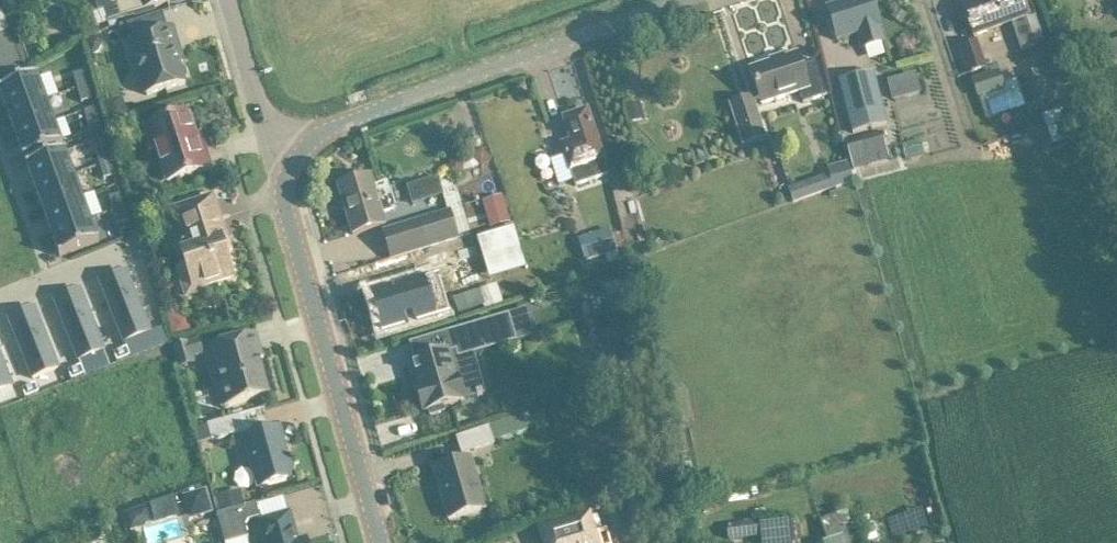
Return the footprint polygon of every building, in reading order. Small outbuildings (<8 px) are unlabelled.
[(105,21),(119,16),(120,17),(170,2),(170,0),(99,0),(105,21)] [(855,35),(860,51),(885,43),(880,27),(872,0),(851,0),(828,7),(838,40),(855,35)] [(1021,0),(973,0),(963,4),(974,35),(1012,22),(1022,51),(1037,46),(1026,17),(1022,2),(1021,0)] [(0,10),(0,76),(29,64),(16,27),(18,25),(13,6),(0,10)] [(897,9),(891,17),(901,23),(907,15),(897,9)] [(185,84),(179,63),(183,62),(178,46),(172,27),(131,39),(147,95),(185,84)] [(98,36),(87,41),(92,53),(100,49),(102,43),(98,36)] [(962,46),(971,73),(984,68),(975,41),(962,46)] [(750,69),(757,89),(762,104),(800,92),(804,103),(827,95),(815,59),(801,64),(798,53),(750,69)] [(1051,88),(1043,68),(1026,75),(1033,94),(1051,88)] [(999,70),(971,79),(977,98),(1005,89),(999,70)] [(88,85),(84,71),(73,74),(77,88),(88,85)] [(854,132),(887,124),(872,71),(840,79),(854,132)] [(0,92),(8,114),(46,100),(39,78),(40,78),(39,76),(0,90),(0,92)] [(88,85),(77,88),(81,102),(92,99),(88,85)] [(730,104),(737,124),(743,144),(766,136),(752,96),(730,104)] [(46,100),(8,114),(16,136),(55,122),(46,100)] [(640,103),(626,107),(630,122),(644,119),(640,103)] [(99,122),(95,108),(84,111),(88,125),(99,122)] [(562,144),(574,185),(609,174),(594,130),(588,109),(564,117),(572,141),(562,144)] [(210,168),(204,148),(199,134),(195,135),(187,112),(166,119),(150,124),(169,181),(210,168)] [(24,160),(64,145),(63,143),(63,144),(55,122),(16,136),(24,158),(23,158),(24,160)] [(881,133),(846,141),(852,168),(888,159),(881,133)] [(100,165),(111,162),(107,148),(96,151),(100,165)] [(482,148),(473,156),(482,167),(491,160),(482,148)] [(28,167),(36,188),(74,174),(66,153),(67,153),(66,151),(26,166),(27,168),(28,167)] [(450,156),(449,173),(462,173),(463,174),(464,156),(463,156),(450,156)] [(848,161),(826,167),(828,173),(834,189),(853,182),(854,182),(848,161)] [(111,162),(100,165),(104,179),(115,175),(111,162)] [(36,188),(44,211),(82,197),(74,174),(36,188)] [(349,181),(338,185),(353,234),(386,224),(383,213),(396,209),(388,183),(375,187),(371,175),(353,180),(353,178),(349,179),(349,181)] [(139,184),(130,194),(139,202),(148,192),(139,184)] [(113,211),(124,207),(120,194),(109,197),(113,211)] [(44,211),(52,233),(90,219),(82,197),(44,211)] [(231,253),(215,202),(213,197),(177,208),(190,248),(181,250),(194,290),(235,277),(227,254),(231,253)] [(146,203),(132,208),(137,222),(144,219),(148,211),(146,203)] [(113,211),(117,224),(128,221),(124,207),(113,211)] [(459,239),(451,211),(420,221),(428,247),(459,239)] [(98,241),(90,219),(52,233),(60,255),(59,255),(60,257),(100,242),(99,241),(98,241)] [(392,258),(428,247),(420,221),(384,231),(392,258)] [(609,227),(577,237),(584,260),(616,250),(627,247),(623,231),(612,234),(609,227)] [(501,230),(468,240),(474,261),(508,251),(501,230)] [(133,262),(108,272),(133,337),(158,328),(133,262)] [(392,289),(371,295),(382,333),(403,326),(404,328),(405,327),(405,326),(413,324),(413,325),(415,324),(414,323),(451,312),(439,275),(403,285),(403,284),(392,287),(392,289)] [(465,305),(516,294),(512,277),(461,288),(465,305)] [(84,281),(59,291),(84,357),(110,347),(84,281)] [(36,300),(11,310),(36,376),(62,366),(36,300)] [(465,400),(451,352),(456,351),(458,358),(517,341),(508,314),(410,343),(410,344),(415,360),(410,362),(418,388),(417,389),(423,411),(429,410),(431,415),(444,411),(443,406),(465,400)] [(216,388),(221,408),(270,395),(260,359),(264,358),(257,333),(211,346),(222,386),(216,388)] [(201,338),(189,341),(173,345),(178,368),(195,364),(193,357),(205,355),(201,338)] [(129,342),(121,345),(126,358),(134,355),(129,342)] [(14,385),(0,348),(0,390),(14,385)] [(81,361),(72,364),(77,377),(86,374),(81,361)] [(33,380),(24,383),(29,396),(38,393),(33,380)] [(279,400),(253,408),(258,424),(283,417),(279,400)] [(490,426),(456,437),(462,454),(495,443),(495,441),(527,430),(526,426),(534,424),(530,412),(490,426)] [(239,416),(208,425),(213,440),(243,431),(239,416)] [(271,431),(245,438),(260,488),(273,484),(294,478),(280,428),(271,431)] [(434,468),(449,519),(486,509),(471,457),(434,468)] [(238,485),(235,499),(254,502),(257,488),(238,485)] [(214,513),(207,488),(183,495),(190,520),(214,513)] [(216,513),(224,542),(248,536),(245,524),(248,520),(259,516),(255,502),(232,509),(219,513),(216,513)] [(146,510),(128,515),(131,528),(145,524),(148,518),(146,510)] [(306,539),(298,542),(290,513),(260,522),(266,542),(308,542),(306,539)] [(607,529),(595,532),(590,514),(539,529),(543,542),(611,542),(607,529)] [(727,526),(728,539),(761,536),(762,542),(791,542),(795,542),(793,522),(784,523),(784,520),(727,526)] [(823,542),(850,542),(845,526),(824,532),(827,541),(823,542)]
